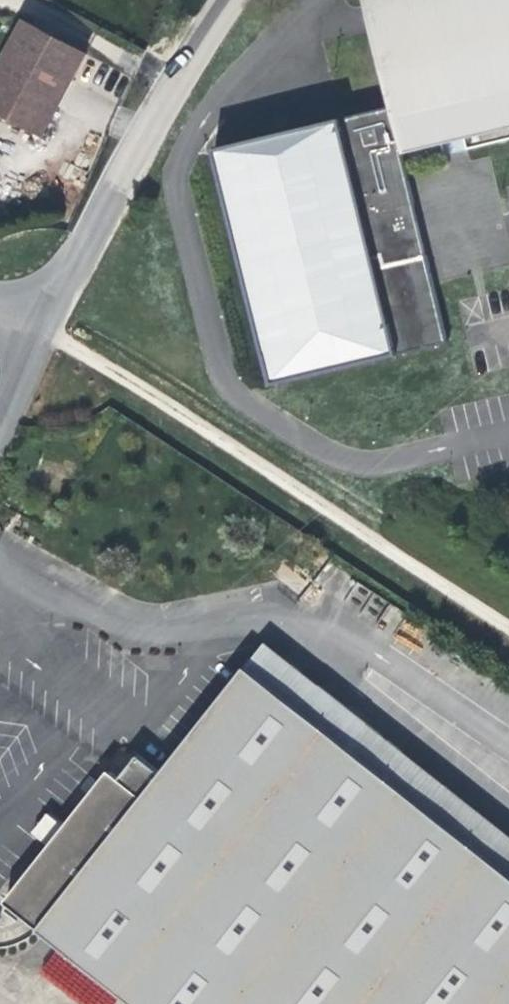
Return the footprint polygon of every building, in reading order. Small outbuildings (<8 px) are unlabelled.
[(508,140),(508,0),(394,0),(370,6),(376,29),(372,30),(404,164),(508,140)] [(0,64),(0,112),(43,135),(87,54),(23,21),(0,64)] [(319,686),(264,643),(245,667),(300,710),(319,686)] [(383,775),(402,751),(319,686),(300,710),(245,667),(162,774),(138,754),(119,778),(109,770),(65,825),(49,812),(33,832),(49,845),(5,901),(135,1003),(316,1003),(453,831),(383,775)] [(472,806),(402,751),(383,775),(453,831),(472,806)] [(472,806),(453,831),(508,875),(508,835),(472,806)] [(453,831),(316,1003),(508,1003),(508,875),(453,831)] [(39,969),(78,1003),(109,1003),(113,1000),(57,949),(39,969)]
